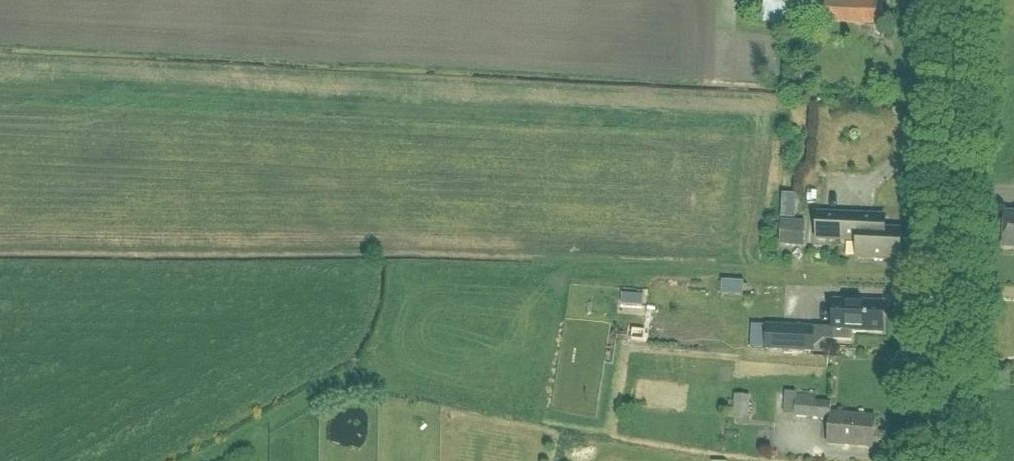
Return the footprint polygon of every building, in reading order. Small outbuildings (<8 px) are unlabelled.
[(803,21),(881,26),(883,2),(841,0),(764,0),(763,23),(803,25),(803,21)] [(818,214),(817,239),(858,241),(857,259),(899,260),(901,230),(874,229),(875,216),(818,214)] [(1007,214),(1005,247),(1013,248),(1013,214),(1007,214)] [(781,220),(780,242),(780,246),(804,248),(805,222),(781,220)] [(852,341),(852,332),(883,334),(884,303),(834,300),(832,340),(852,341)] [(813,352),(814,328),(766,326),(765,350),(813,352)] [(748,418),(750,397),(736,395),(735,403),(728,402),(727,411),(721,411),(721,416),(748,418)] [(828,445),(873,449),(876,417),(831,413),(832,403),(795,400),(794,416),(831,419),(828,445)]
